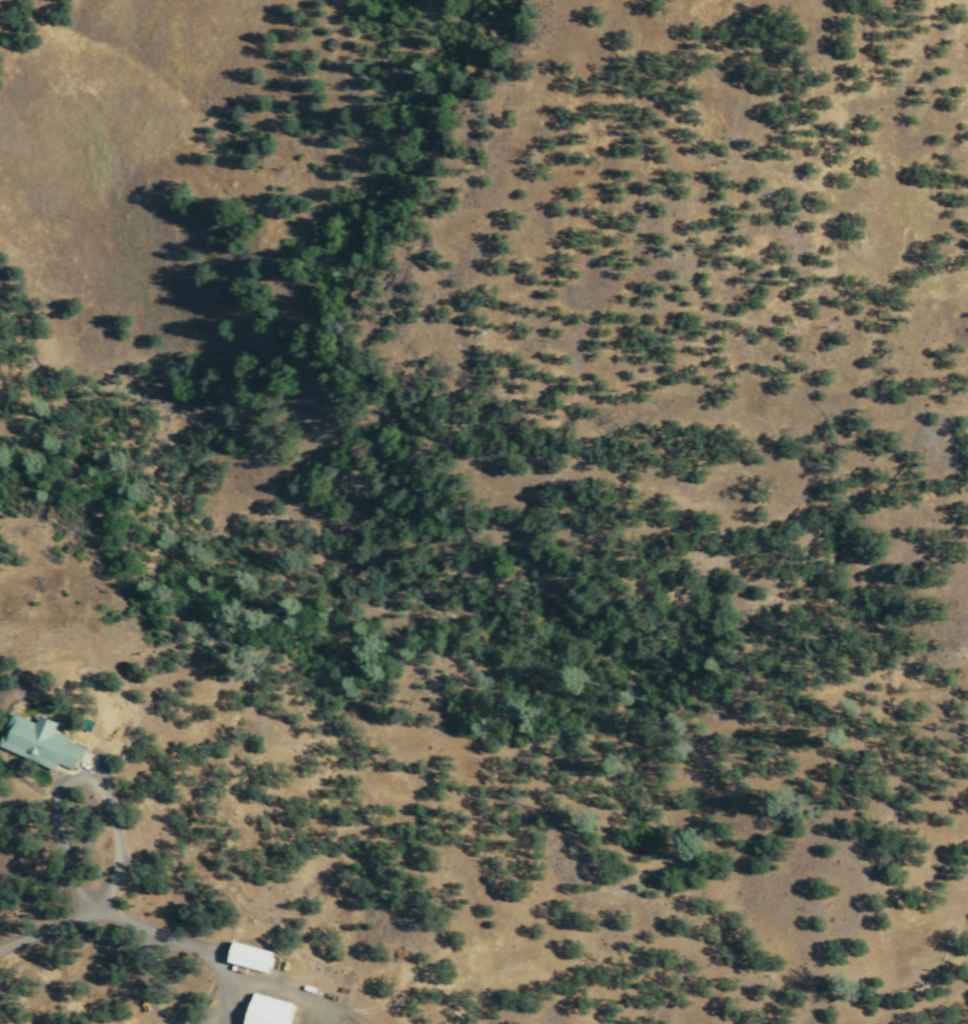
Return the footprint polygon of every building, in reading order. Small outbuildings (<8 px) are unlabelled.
[(56,769),(58,763),(75,770),(85,746),(53,733),(58,722),(39,715),(36,722),(12,713),(0,744),(0,747),(56,769)] [(274,952),(234,941),(228,963),(268,974),(274,952)] [(294,1004),(253,993),(245,1023),(289,1023),(294,1004)]
